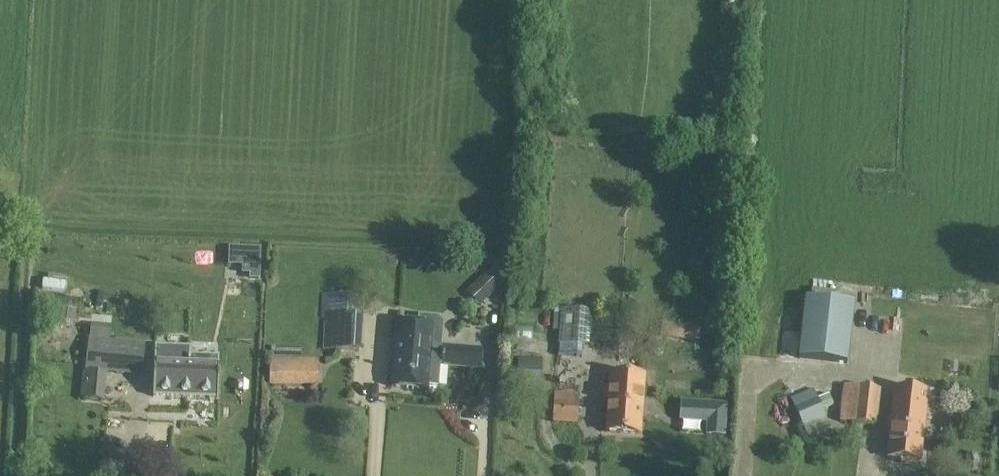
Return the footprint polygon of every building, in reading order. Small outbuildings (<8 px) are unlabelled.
[(242,263),(241,272),(260,272),(261,246),(242,245),(242,263)] [(475,285),(488,299),(504,285),(490,271),(475,285)] [(324,297),(324,316),(328,316),(328,349),(361,351),(362,317),(357,317),(341,316),(342,298),(324,297)] [(805,300),(799,359),(848,364),(854,305),(805,300)] [(58,306),(57,319),(75,321),(76,308),(58,306)] [(583,357),(588,312),(560,310),(557,354),(583,357)] [(397,325),(392,387),(426,390),(427,386),(439,388),(440,367),(481,371),(483,350),(442,347),(444,323),(439,318),(419,316),(418,327),(397,325)] [(87,338),(84,367),(142,373),(145,343),(114,340),(110,340),(90,338),(87,338)] [(654,349),(653,354),(658,358),(663,356),(663,351),(659,347),(654,349)] [(156,348),(155,397),(187,398),(217,399),(218,358),(189,357),(189,349),(156,348)] [(271,359),(271,386),(318,387),(319,360),(271,359)] [(520,361),(519,386),(540,386),(541,361),(520,361)] [(82,369),(80,397),(103,400),(106,371),(82,369)] [(608,405),(606,432),(641,435),(645,378),(610,375),(609,389),(603,389),(602,404),(608,405)] [(843,387),(840,423),(877,426),(880,390),(843,387)] [(807,437),(830,427),(823,410),(834,404),(829,394),(818,398),(814,389),(791,399),(807,437)] [(553,424),(578,424),(579,394),(554,393),(553,424)] [(682,399),(680,418),(707,420),(707,433),(726,434),(728,402),(682,399)] [(888,460),(919,462),(925,407),(894,403),(888,460)]
